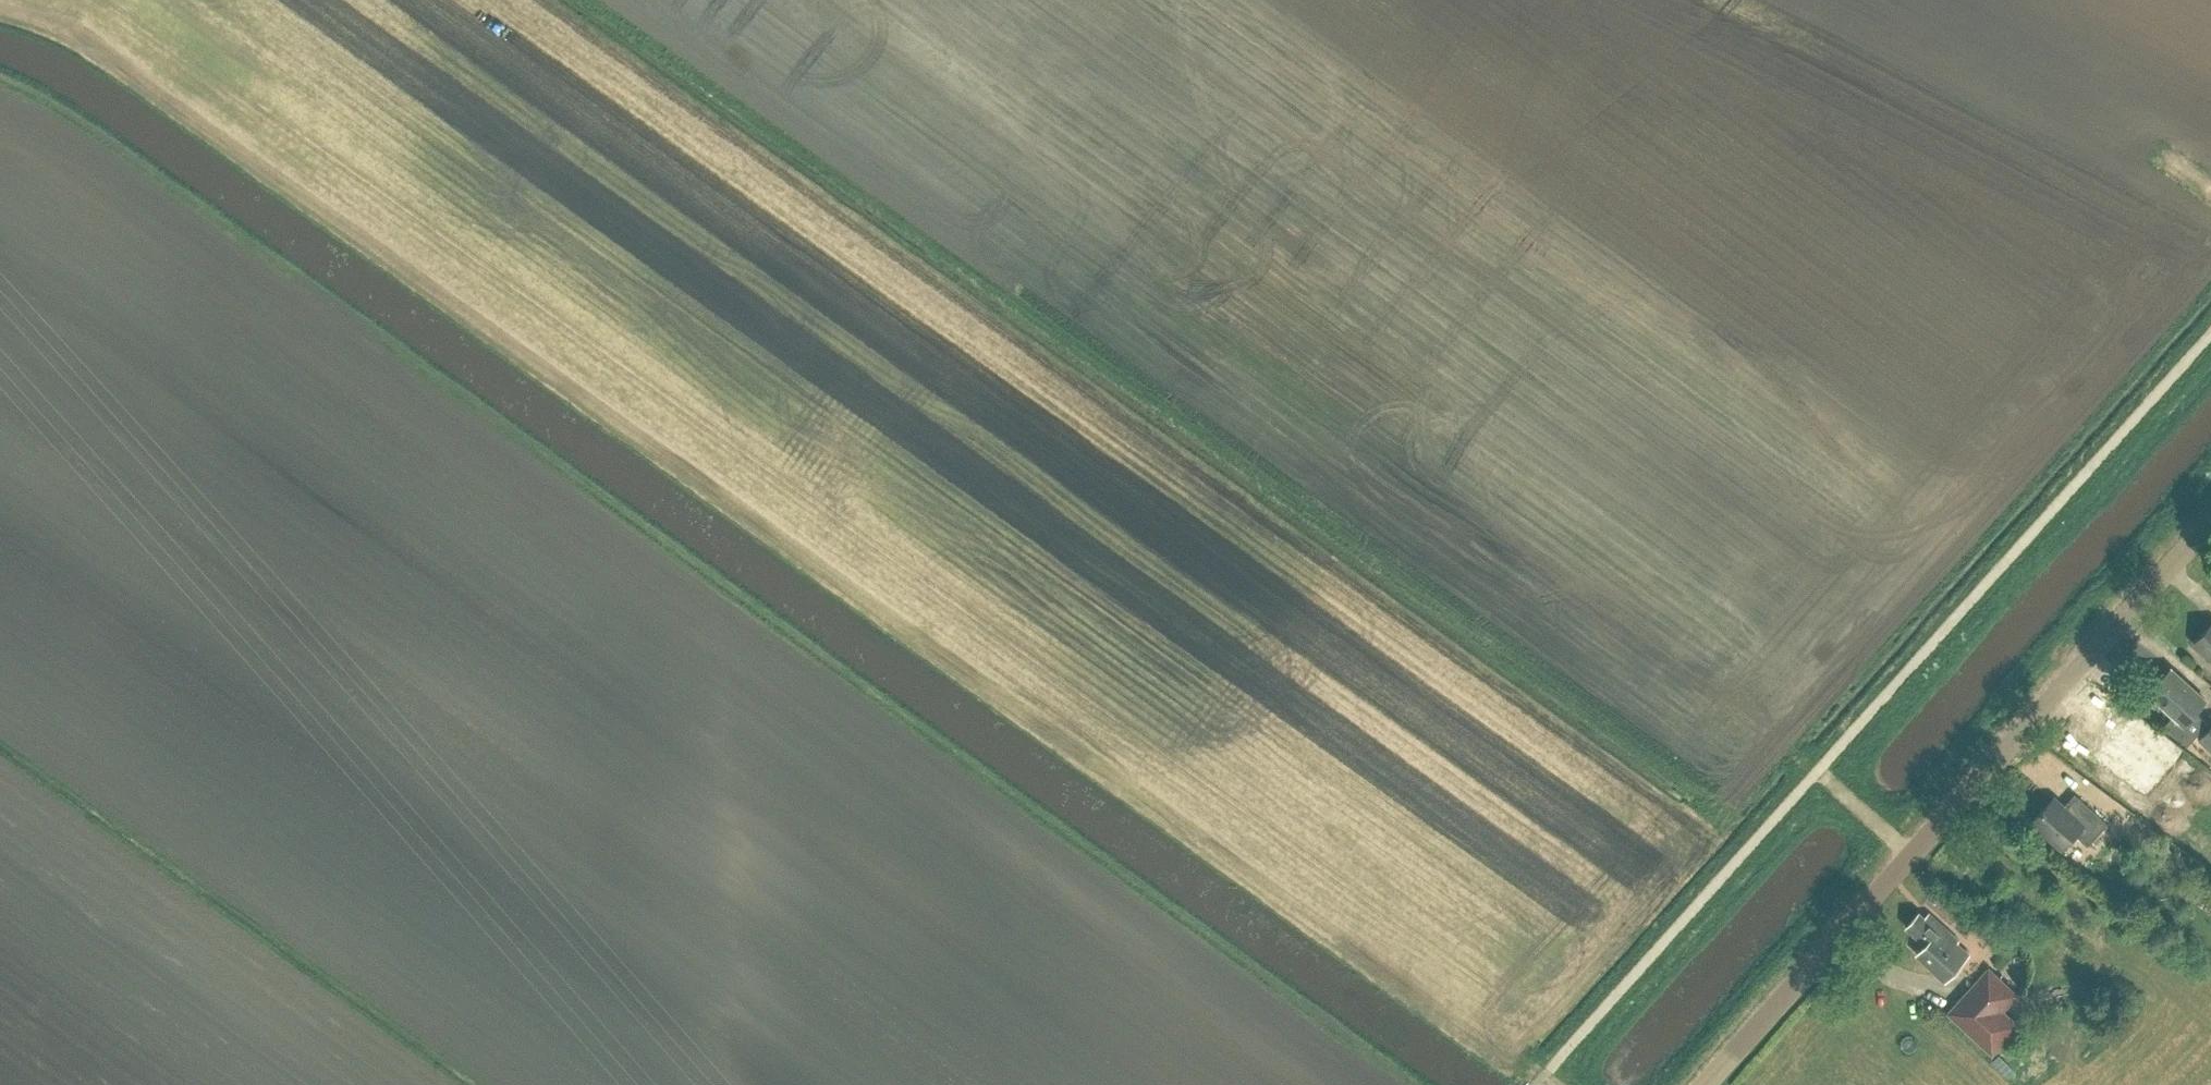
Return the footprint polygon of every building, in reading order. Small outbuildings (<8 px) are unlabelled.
[(2195,642),(2210,656),(2210,624),(2195,642)] [(2187,744),(2208,722),(2195,710),(2205,699),(2171,668),(2149,692),(2174,714),(2165,724),(2187,744)] [(2164,735),(2152,748),(2125,724),(2100,751),(2141,788),(2165,761),(2171,766),(2183,752),(2164,735)] [(2200,738),(2210,749),(2210,726),(2200,738)] [(2074,813),(2054,796),(2032,820),(2062,847),(2076,833),(2088,844),(2108,822),(2084,801),(2074,813)] [(1926,916),(1920,911),(1907,925),(1926,943),(1917,953),(1945,978),(1969,952),(1957,941),(1959,939),(1930,912),(1926,916)] [(1993,1052),(2020,1023),(2004,1008),(2018,992),(1989,966),(1948,1011),(1993,1052)]
